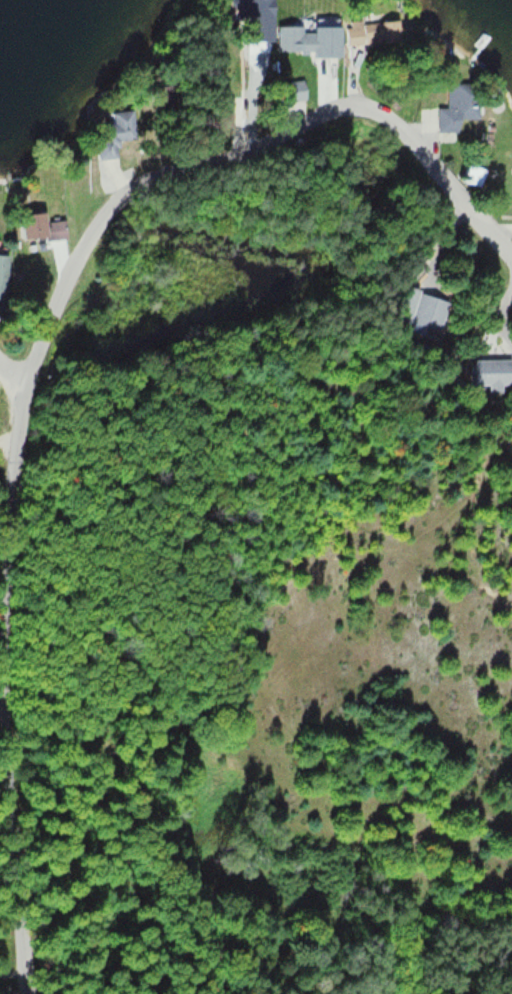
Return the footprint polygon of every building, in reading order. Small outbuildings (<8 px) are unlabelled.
[(402,42),(401,20),(348,22),(349,44),(402,42)] [(341,25),(280,24),(280,55),(340,55),(341,25)] [(307,81),(281,81),(281,101),(307,101),(307,81)] [(439,108),(440,132),(462,132),(462,118),(481,118),(481,83),(450,83),(450,108),(439,108)] [(120,157),(119,140),(137,139),(136,110),(113,111),(113,122),(98,123),(100,158),(120,157)] [(483,187),(489,169),(472,163),(466,181),(483,187)] [(69,237),(68,219),(49,221),(48,206),(24,207),(26,239),(69,237)] [(0,302),(0,307),(0,317),(8,317),(11,246),(0,246),(0,247),(0,302)] [(510,376),(511,375),(511,363),(496,338),(489,342),(510,376)]
